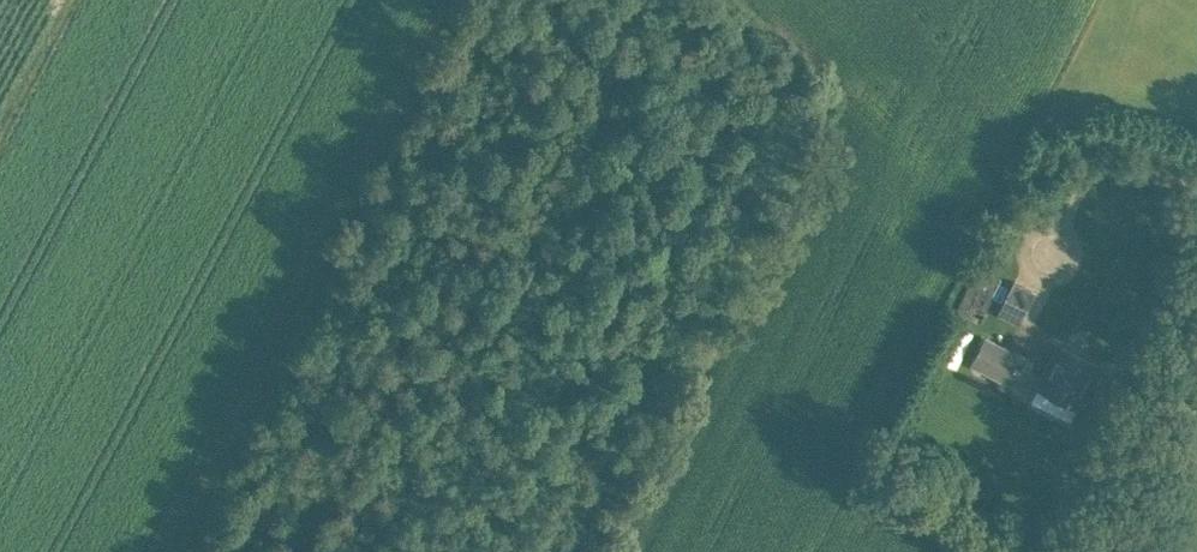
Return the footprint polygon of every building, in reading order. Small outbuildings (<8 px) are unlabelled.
[(955,309),(982,322),(1003,278),(976,265),(955,309)] [(1005,297),(1027,308),(1036,289),(1015,279),(1005,297)] [(974,364),(1017,386),(1031,360),(987,337),(974,364)] [(1039,385),(1030,404),(1069,424),(1079,406),(1088,387),(1099,365),(1059,345),(1048,367),(1039,385)]
